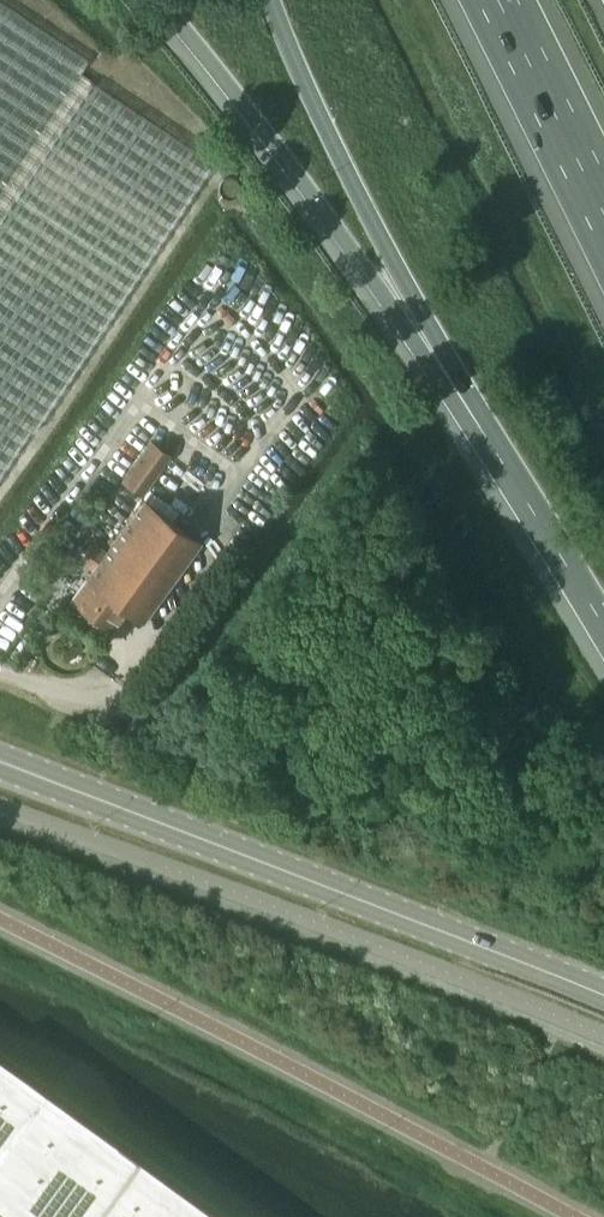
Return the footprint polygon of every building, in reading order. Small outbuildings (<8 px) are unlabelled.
[(213,160),(79,72),(89,60),(0,1),(0,475),(213,160)] [(151,443),(125,481),(143,494),(169,456),(151,443)] [(94,569),(71,600),(111,629),(127,608),(143,619),(200,541),(144,500),(106,552),(94,544),(82,560),(94,569)] [(17,1216),(228,1216),(0,1051),(0,1205),(17,1216)]
